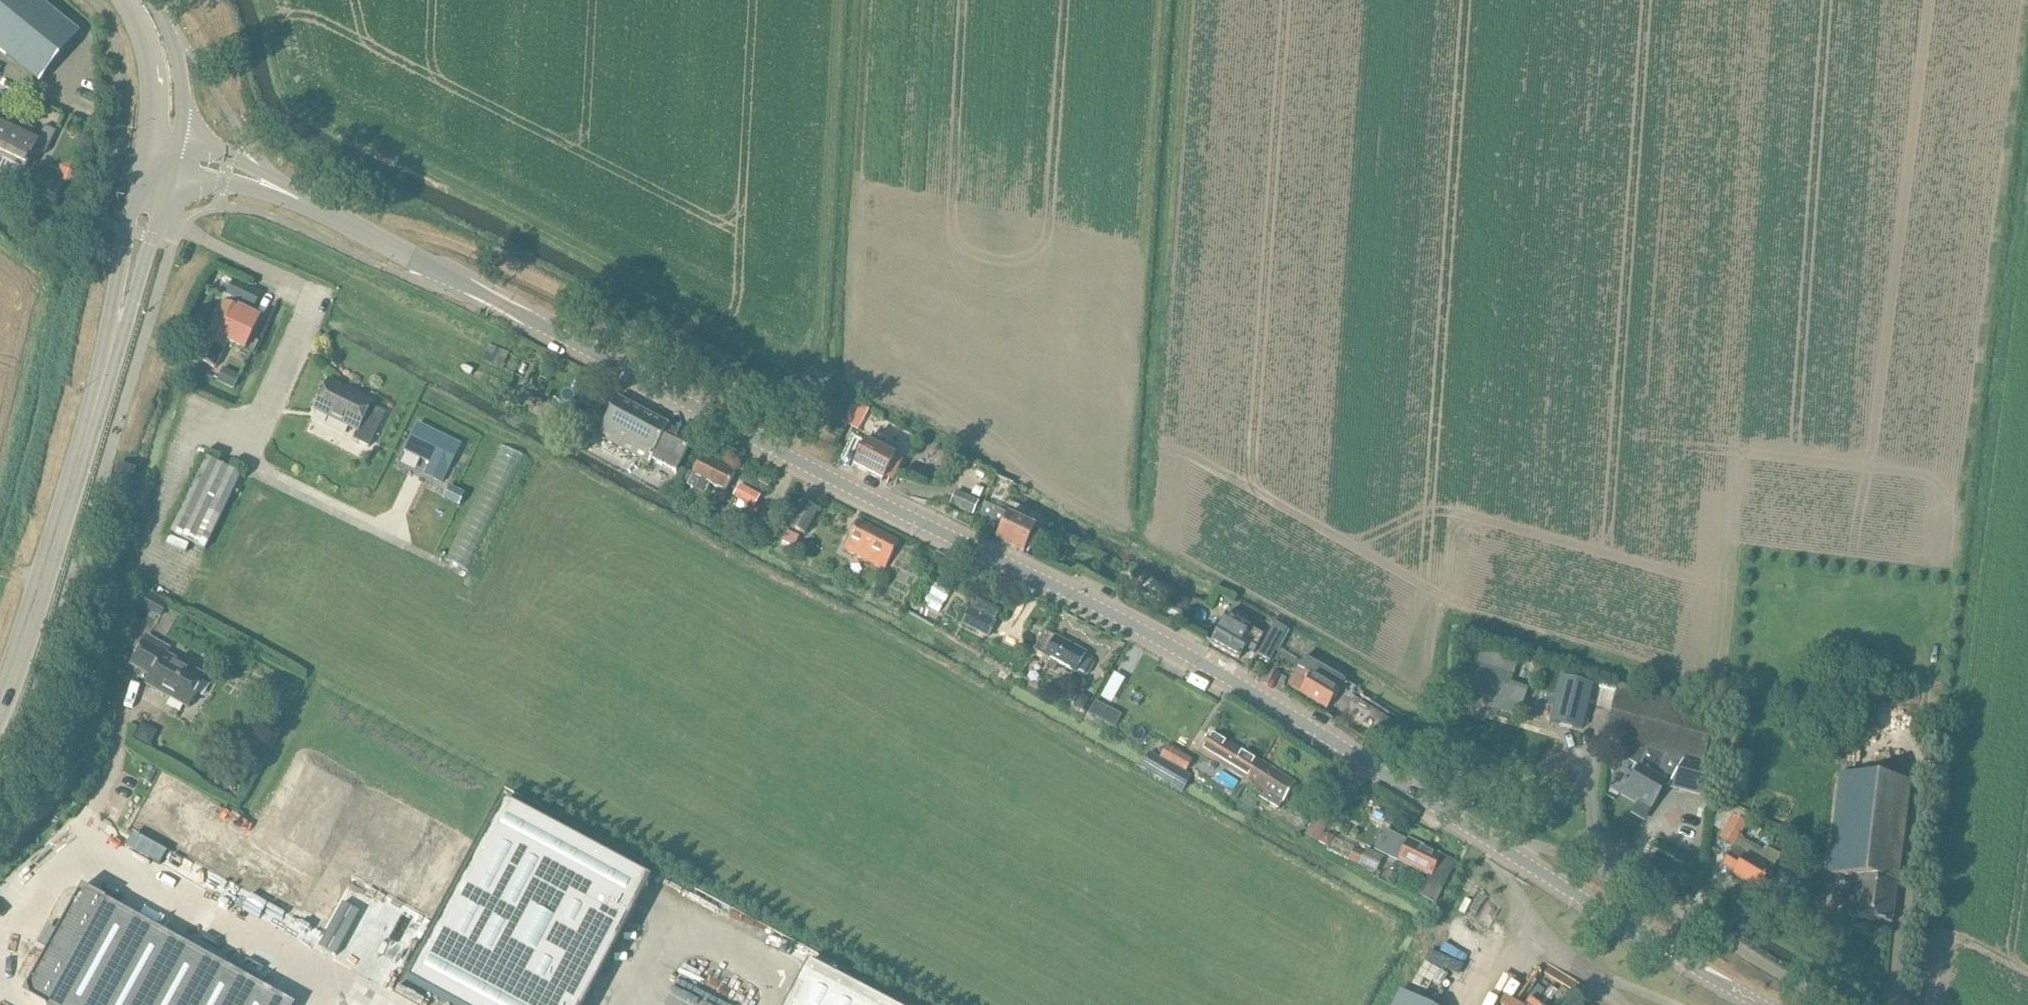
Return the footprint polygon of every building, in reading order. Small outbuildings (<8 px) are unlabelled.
[(78,35),(36,0),(0,0),(0,53),(37,84),(78,35)] [(18,122),(0,113),(0,161),(18,122)] [(10,190),(18,171),(23,174),(35,150),(47,155),(57,133),(44,126),(36,144),(30,141),(28,140),(32,132),(33,129),(19,122),(18,122),(0,161),(0,186),(10,190)] [(240,282),(233,296),(246,302),(252,288),(240,282)] [(223,303),(209,332),(215,335),(224,340),(228,341),(228,342),(238,346),(239,347),(244,349),(259,320),(252,317),(223,303)] [(209,332),(195,360),(215,370),(228,342),(228,341),(224,340),(215,335),(209,332)] [(234,390),(241,377),(224,368),(217,381),(234,390)] [(329,381),(314,412),(355,432),(351,440),(369,449),(385,415),(370,407),(372,403),(329,381)] [(524,394),(518,406),(540,417),(550,423),(556,411),(547,406),(524,394)] [(676,474),(692,443),(667,430),(669,426),(616,399),(597,438),(649,465),(651,461),(676,474)] [(859,405),(847,426),(858,432),(869,410),(859,405)] [(418,426),(405,454),(430,466),(424,479),(442,487),(462,448),(418,426)] [(889,480),(895,467),(898,462),(852,438),(847,448),(858,455),(852,468),(882,483),(884,478),(889,480)] [(501,445),(445,560),(468,571),(524,456),(501,445)] [(734,476),(701,459),(693,476),(689,474),(684,484),(693,490),(688,498),(687,501),(698,508),(709,485),(726,493),(734,476)] [(204,552),(241,477),(206,460),(169,535),(204,552)] [(979,470),(975,477),(982,481),(986,473),(979,470)] [(762,475),(758,482),(767,488),(772,480),(762,475)] [(739,485),(732,497),(753,509),(760,496),(739,485)] [(975,486),(971,495),(979,499),(983,490),(975,486)] [(450,489),(444,501),(460,509),(466,497),(450,489)] [(955,491),(949,505),(972,516),(979,502),(955,491)] [(804,536),(808,529),(817,511),(803,503),(789,528),(804,536)] [(984,503),(978,517),(1000,528),(1007,514),(984,503)] [(1023,554),(1033,535),(1035,531),(1007,519),(995,540),(1023,554)] [(884,572),(885,569),(899,543),(858,522),(844,550),(884,572)] [(780,543),(794,549),(799,538),(786,532),(780,543)] [(138,592),(132,603),(139,607),(161,618),(167,607),(138,592)] [(1176,596),(1171,607),(1185,614),(1190,602),(1176,596)] [(968,610),(960,626),(988,639),(995,623),(992,622),(969,611),(968,610)] [(1218,632),(1210,645),(1238,661),(1245,649),(1253,654),(1257,647),(1257,646),(1259,641),(1262,636),(1227,617),(1223,624),(1222,626),(1218,632)] [(1089,676),(1094,664),(1093,659),(1085,655),(1044,633),(1033,653),(1050,662),(1047,667),(1055,672),(1058,666),(1075,675),(1076,673),(1084,677),(1089,676)] [(147,637),(130,666),(151,677),(145,686),(187,709),(205,677),(166,656),(169,650),(147,637)] [(1265,645),(1259,656),(1269,662),(1275,651),(1265,645)] [(1519,719),(1523,708),(1528,693),(1510,687),(1518,662),(1480,649),(1466,691),(1490,699),(1487,708),(1519,719)] [(1298,670),(1288,688),(1299,695),(1327,711),(1338,692),(1339,691),(1343,685),(1345,680),(1317,665),(1305,659),(1299,669),(1298,670)] [(1556,694),(1549,722),(1582,730),(1593,685),(1572,680),(1560,677),(1556,694)] [(1712,770),(1700,768),(1713,713),(1618,688),(1605,741),(1648,753),(1641,770),(1639,770),(1637,769),(1621,798),(1637,807),(1632,815),(1645,822),(1664,787),(1668,788),(1705,798),(1712,770)] [(1075,692),(1069,704),(1083,711),(1089,699),(1075,692)] [(1109,708),(1101,723),(1113,730),(1121,715),(1109,708)] [(1390,744),(1400,728),(1383,717),(1373,733),(1390,744)] [(1245,783),(1258,761),(1213,733),(1198,754),(1245,783)] [(1814,748),(1815,736),(1795,735),(1794,746),(1814,748)] [(1185,773),(1192,761),(1166,747),(1160,758),(1170,764),(1185,773)] [(1150,752),(1140,769),(1161,780),(1170,764),(1160,758),(1150,752)] [(1258,761),(1245,783),(1248,785),(1261,792),(1257,799),(1277,811),(1295,785),(1258,761)] [(1891,926),(1908,783),(1839,775),(1827,876),(1856,879),(1851,921),(1891,926)] [(404,993),(428,1004),(576,1004),(590,979),(593,981),(602,963),(599,961),(640,882),(644,884),(648,877),(502,802),(404,993)] [(1304,821),(1311,808),(1300,802),(1292,815),(1304,821)] [(1404,811),(1399,821),(1411,827),(1416,817),(1404,811)] [(1322,822),(1310,815),(1299,833),(1311,840),(1322,822)] [(1743,843),(1746,838),(1741,835),(1748,824),(1732,815),(1719,838),(1734,847),(1738,840),(1743,843)] [(1385,830),(1374,851),(1397,862),(1397,861),(1426,875),(1427,876),(1423,884),(1418,896),(1429,901),(1434,903),(1440,892),(1454,862),(1451,861),(1437,854),(1408,840),(1407,841),(1385,830)] [(1759,892),(1770,872),(1744,857),(1745,856),(1733,848),(1722,866),(1734,874),(1732,877),(1759,892)] [(1365,854),(1354,849),(1348,862),(1359,867),(1358,867),(1376,875),(1376,873),(1387,878),(1390,871),(1387,865),(1382,863),(1384,858),(1367,850),(1365,854)] [(82,888),(23,995),(41,1004),(293,1004),(82,888)] [(781,1004),(879,1004),(802,965),(781,1004)] [(1395,1004),(1423,1004),(1401,994),(1395,1004)]
